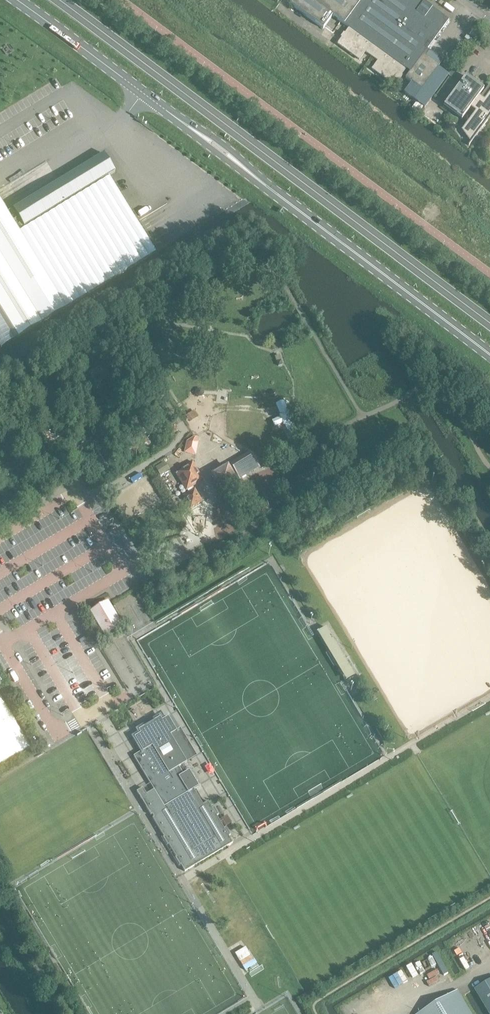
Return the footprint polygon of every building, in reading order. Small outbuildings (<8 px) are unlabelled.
[(406,69),(410,72),(405,79),(412,83),(404,93),(424,108),(448,75),(438,68),(439,66),(424,55),(449,21),(420,0),(293,0),(289,4),(318,25),(314,30),(329,40),(332,36),(323,29),(332,16),(349,28),(345,34),(343,33),(341,37),(341,38),(337,44),(359,61),(365,53),(377,61),(371,69),(394,86),(399,80),(400,80),(403,76),(402,75),(406,69)] [(484,90),(466,76),(443,106),(462,119),(471,107),(476,111),(461,130),(471,143),(489,117),(489,92),(484,99),(479,96),(484,90)] [(88,183),(138,264),(151,256),(145,245),(152,241),(110,170),(88,183)] [(4,346),(42,323),(138,264),(132,253),(88,183),(17,227),(7,211),(0,200),(0,340),(4,346)] [(280,417),(272,421),(274,427),(283,423),(283,425),(284,425),(289,436),(293,434),(298,432),(293,421),(294,421),(289,410),(288,410),(285,403),(284,400),(275,404),(280,414),(279,415),(280,417)] [(195,454),(199,439),(187,436),(183,451),(195,454)] [(239,479),(258,467),(250,454),(231,465),(239,479)] [(203,480),(193,464),(192,462),(182,469),(183,470),(176,474),(187,491),(189,493),(183,496),(191,508),(202,501),(194,489),(194,490),(192,487),(203,480)] [(219,491),(235,482),(225,467),(210,476),(219,491)] [(123,626),(107,600),(90,611),(105,637),(123,626)] [(194,789),(199,786),(189,771),(183,774),(179,767),(187,762),(197,756),(180,728),(176,731),(168,717),(162,721),(160,717),(139,730),(138,730),(140,733),(134,737),(142,750),(142,751),(133,756),(150,784),(151,783),(155,790),(147,795),(143,788),(137,792),(151,815),(152,815),(154,817),(152,818),(164,837),(163,838),(167,845),(168,845),(176,857),(175,858),(180,866),(181,865),(185,872),(227,847),(233,843),(229,836),(230,835),(226,827),(224,829),(216,816),(218,815),(214,807),(212,808),(208,802),(203,805),(194,789)] [(452,951),(463,969),(489,952),(489,929),(452,951)] [(246,945),(236,952),(245,968),(256,962),(246,945)] [(438,960),(395,986),(405,1003),(448,977),(438,960)] [(475,989),(489,1013),(489,980),(475,989)] [(348,1013),(378,1013),(370,1001),(348,1013)] [(445,1013),(469,1013),(463,1003),(445,1013)]
